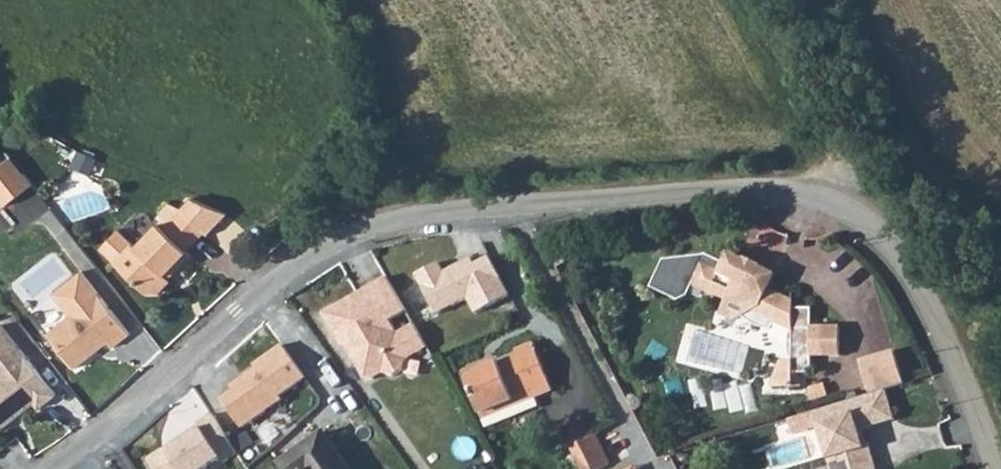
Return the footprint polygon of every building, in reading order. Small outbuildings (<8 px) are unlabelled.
[(76,153),(72,166),(94,173),(98,160),(76,153)] [(0,166),(0,198),(4,203),(34,182),(14,156),(0,166)] [(100,250),(146,295),(157,295),(171,283),(171,279),(194,257),(189,252),(227,212),(193,197),(182,204),(171,201),(155,218),(160,223),(138,247),(121,231),(100,250)] [(495,253),(478,262),(475,255),(447,269),(443,260),(420,271),(439,310),(470,294),(477,309),(514,292),(495,253)] [(692,286),(725,300),(746,309),(792,328),(793,362),(779,362),(771,386),(813,385),(813,358),(839,357),(839,326),(812,327),(812,309),(792,310),(792,299),(768,289),(773,277),(726,257),(724,262),(705,254),(663,261),(651,288),(678,299),(688,295),(692,286)] [(128,337),(79,275),(50,297),(67,319),(45,336),(72,371),(106,345),(110,351),(128,337)] [(405,313),(385,279),(322,316),(342,350),(350,345),(355,353),(353,361),(363,379),(371,381),(381,375),(392,378),(403,372),(406,361),(421,352),(407,329),(397,335),(389,322),(405,313)] [(741,321),(746,309),(725,300),(720,312),(741,321)] [(426,349),(413,326),(407,329),(421,352),(426,349)] [(2,327),(0,328),(0,406),(25,387),(27,386),(43,407),(55,398),(2,327)] [(230,391),(220,398),(236,423),(304,379),(280,343),(250,363),(253,369),(227,386),(230,391)] [(482,419),(533,398),(551,391),(532,344),(516,350),(517,353),(463,374),(482,419)] [(860,361),(870,396),(886,391),(905,385),(894,351),(860,361)] [(0,406),(0,427),(35,401),(25,387),(0,406)] [(789,419),(793,433),(817,426),(829,468),(878,468),(868,435),(897,427),(886,391),(870,396),(789,419)] [(537,408),(533,398),(482,419),(486,429),(537,408)] [(169,448),(183,468),(204,468),(236,449),(215,418),(169,448)] [(324,431),(279,462),(284,468),(351,468),(324,431)] [(582,468),(600,468),(611,464),(595,434),(571,447),(582,468)] [(169,448),(166,444),(148,455),(157,468),(183,468),(169,448)]
